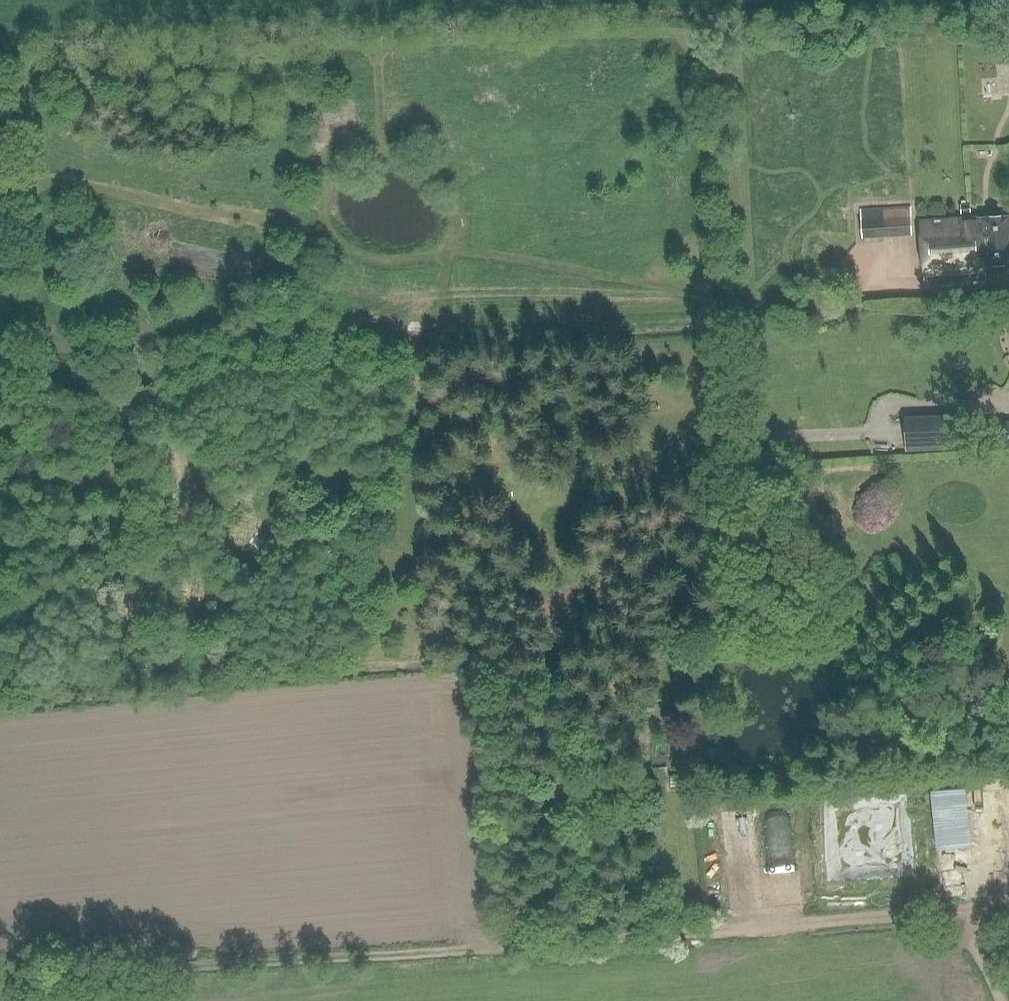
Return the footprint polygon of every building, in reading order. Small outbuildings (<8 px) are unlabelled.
[(960,205),(961,214),(971,214),(970,204),(960,205)] [(910,207),(860,209),(861,237),(912,234),(910,207)] [(1008,264),(1008,216),(920,222),(924,279),(986,275),(985,265),(1008,264)] [(968,414),(904,417),(906,451),(970,448),(968,414)] [(677,778),(658,780),(660,791),(678,789),(677,778)]
